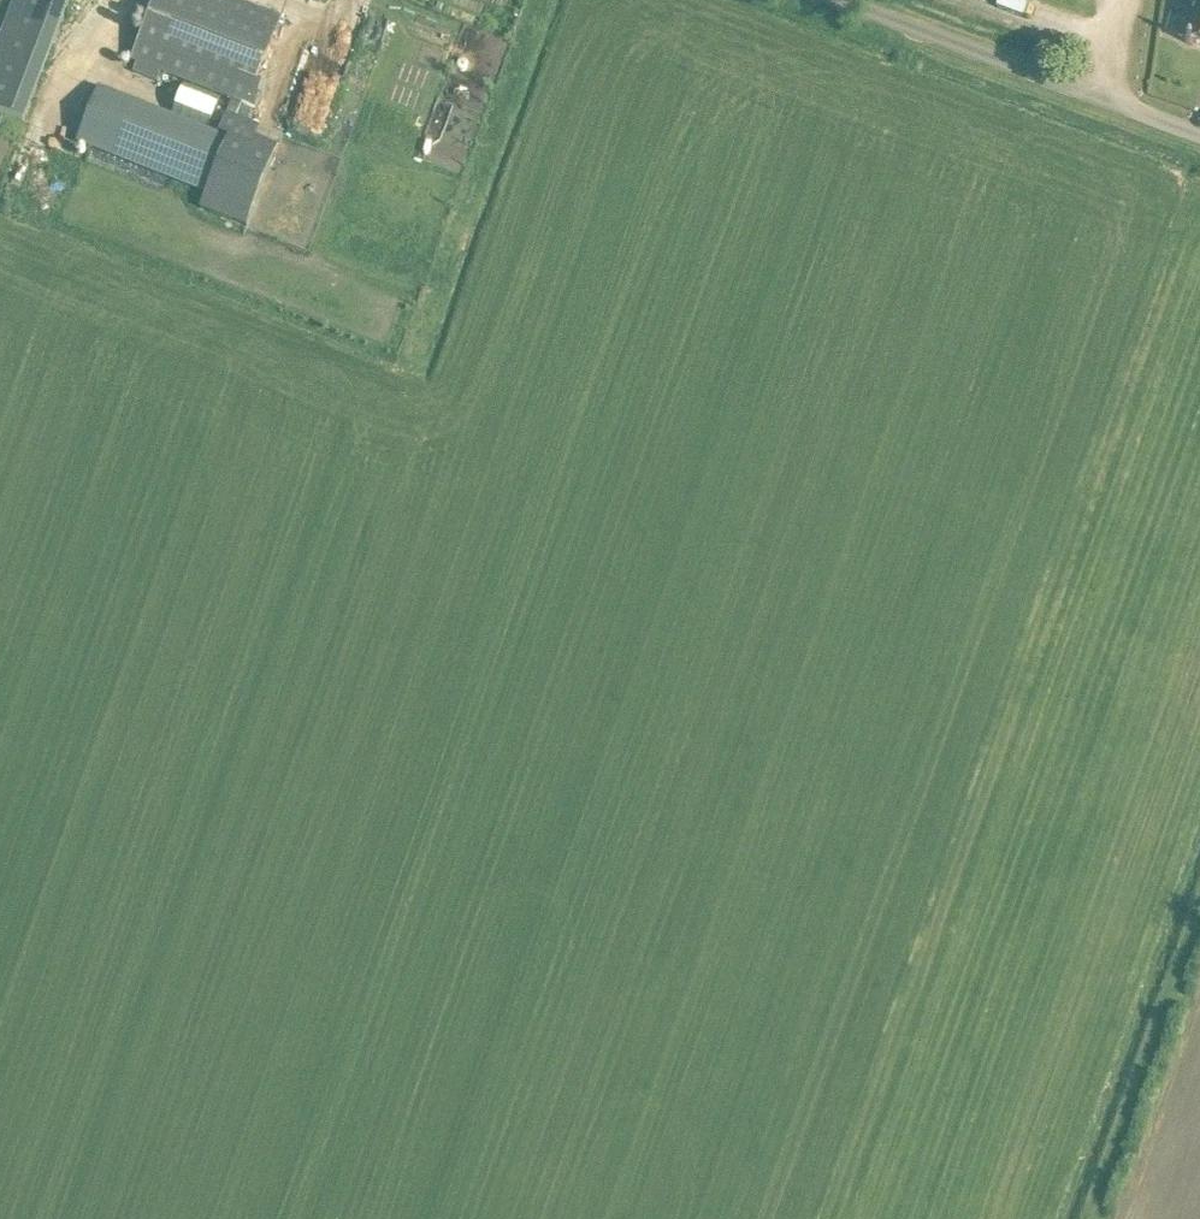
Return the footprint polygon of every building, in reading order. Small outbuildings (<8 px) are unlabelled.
[(71,0),(14,0),(0,36),(0,113),(25,123),(71,0)] [(256,86),(281,22),(225,0),(156,0),(131,65),(136,67),(132,76),(156,85),(160,76),(252,112),(262,88),(256,86)] [(1181,43),(1186,44),(1185,46),(1189,48),(1190,46),(1199,49),(1199,0),(1194,0),(1181,43)] [(207,134),(99,91),(77,147),(205,197),(200,210),(247,228),(277,151),(255,142),(259,130),(226,117),(217,138),(207,134)] [(169,110),(202,117),(205,101),(172,94),(169,110)]
